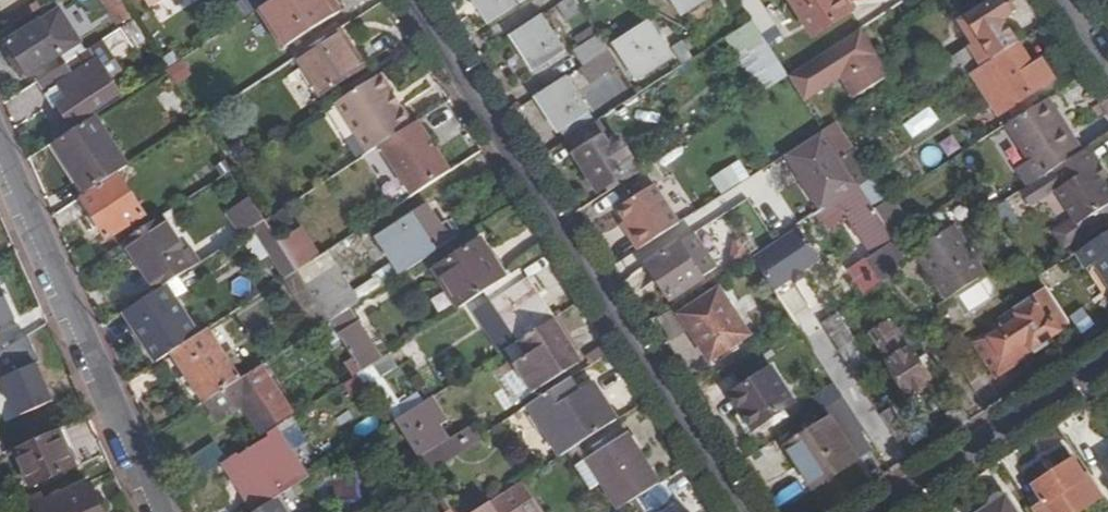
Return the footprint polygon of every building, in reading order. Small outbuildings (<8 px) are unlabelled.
[(134,18),(125,0),(104,0),(117,26),(134,18)] [(492,21),(520,2),(519,0),(479,0),(492,21)] [(584,11),(577,0),(567,0),(558,5),(569,21),(584,11)] [(686,10),(701,0),(679,0),(686,10)] [(759,0),(739,0),(752,21),(764,39),(778,30),(759,0)] [(816,37),(850,14),(842,0),(791,0),(816,37)] [(850,14),(857,9),(851,0),(842,0),(850,14)] [(943,91),(973,72),(1017,44),(1001,19),(1010,14),(1001,0),(990,0),(966,15),(981,38),(930,70),(943,91)] [(565,50),(543,16),(516,33),(538,68),(565,50)] [(137,41),(146,35),(135,17),(120,27),(123,34),(130,30),(137,41)] [(64,52),(44,20),(11,40),(32,73),(64,52)] [(638,77),(670,55),(650,23),(617,45),(638,77)] [(365,70),(339,29),(293,59),(318,99),(365,70)] [(858,30),(788,76),(804,101),(840,77),(853,98),(888,76),(858,30)] [(574,49),(584,66),(595,59),(609,50),(599,34),(574,49)] [(692,55),(682,41),(672,48),(681,63),(692,55)] [(1031,66),(1017,44),(973,72),(999,115),(1009,109),(1026,98),(1054,81),(1040,61),(1031,66)] [(117,93),(89,48),(36,83),(44,95),(59,86),(66,98),(58,102),(72,122),(117,93)] [(605,75),(620,66),(609,50),(595,59),(605,75)] [(337,104),(369,154),(381,147),(416,124),(402,103),(398,106),(391,97),(396,94),(383,74),(337,104)] [(52,107),(58,102),(66,98),(59,86),(44,95),(52,107)] [(589,111),(575,89),(547,106),(561,129),(589,111)] [(1004,127),(1039,178),(1052,170),(1082,151),(1049,98),(1033,108),(1016,119),(1004,127)] [(1009,109),(1016,119),(1033,108),(1026,98),(1009,109)] [(55,141),(88,192),(121,171),(128,166),(95,115),(55,141)] [(452,172),(419,122),(416,124),(381,147),(414,196),(452,172)] [(603,136),(594,123),(567,140),(574,153),(603,136)] [(789,152),(824,207),(858,185),(856,181),(840,157),(823,130),(795,149),(789,152)] [(611,151),(603,136),(574,153),(584,169),(591,165),(604,187),(626,174),(620,163),(631,156),(623,143),(611,151)] [(48,145),(81,196),(84,194),(88,192),(55,141),(48,145)] [(1090,146),(1082,151),(1052,170),(1063,185),(1057,189),(1080,224),(1107,207),(1107,188),(1103,181),(1094,166),(1101,163),(1090,146)] [(840,157),(856,181),(870,172),(855,148),(840,157)] [(216,163),(224,176),(234,170),(226,157),(216,163)] [(1101,163),(1094,166),(1103,181),(1107,178),(1107,175),(1101,163)] [(1039,178),(1024,188),(1035,203),(1057,189),(1063,185),(1052,170),(1039,178)] [(148,213),(121,171),(88,192),(84,194),(111,237),(148,213)] [(873,177),(859,186),(875,211),(888,202),(873,177)] [(847,215),(871,254),(893,239),(875,211),(859,186),(858,185),(824,207),(815,213),(820,220),(827,216),(832,224),(847,215)] [(629,234),(640,250),(676,226),(651,188),(620,208),(628,221),(635,231),(629,234)] [(875,211),(893,239),(911,228),(892,199),(888,202),(875,211)] [(236,214),(247,233),(258,226),(266,221),(255,203),(236,214)] [(378,237),(402,275),(440,251),(416,213),(378,237)] [(127,239),(160,289),(170,283),(202,262),(192,247),(186,250),(164,215),(127,239)] [(258,226),(290,277),(299,271),(266,221),(258,226)] [(628,221),(623,224),(629,234),(635,231),(628,221)] [(207,257),(238,237),(229,224),(198,244),(207,257)] [(915,251),(946,300),(985,275),(955,226),(915,251)] [(800,227),(753,257),(774,289),(821,259),(800,227)] [(697,233),(650,262),(671,297),(718,267),(697,233)] [(1078,252),(1088,268),(1098,261),(1107,277),(1107,233),(1078,252)] [(436,268),(461,308),(507,278),(482,239),(436,268)] [(903,253),(893,239),(871,254),(865,258),(874,271),(903,253)] [(358,297),(328,252),(299,271),(328,316),(358,297)] [(848,270),(864,294),(881,283),(874,271),(865,258),(848,270)] [(1098,261),(1088,268),(1107,298),(1107,277),(1098,261)] [(357,287),(365,300),(400,278),(392,266),(357,287)] [(494,301),(519,341),(551,319),(527,280),(494,301)] [(129,309),(161,361),(174,352),(202,334),(170,283),(160,289),(129,309)] [(1045,337),(1068,322),(1043,283),(1032,290),(1036,298),(1016,312),(1019,318),(1005,327),(991,336),(987,331),(972,341),(996,378),(1049,345),(1045,337)] [(748,336),(717,289),(681,313),(712,359),(748,336)] [(10,319),(0,295),(0,323),(10,319)] [(372,314),(360,322),(382,360),(395,352),(372,314)] [(575,357),(551,319),(519,341),(542,378),(575,357)] [(870,331),(875,340),(890,330),(885,321),(870,331)] [(343,323),(335,327),(364,372),(375,364),(382,360),(360,322),(346,330),(343,323)] [(1002,322),(987,331),(991,336),(1005,327),(1002,322)] [(597,324),(576,333),(583,350),(604,341),(597,324)] [(909,395),(940,374),(917,339),(907,346),(897,327),(890,330),(875,340),(887,357),(884,358),(909,395)] [(241,380),(209,330),(202,334),(174,352),(207,402),(241,380)] [(2,354),(9,374),(44,361),(37,342),(2,354)] [(406,414),(375,364),(364,372),(371,382),(396,421),(406,414)] [(760,424),(798,398),(777,364),(738,390),(748,405),(760,423),(760,424)] [(17,417),(50,403),(35,365),(1,380),(17,417)] [(293,412),(263,366),(241,380),(207,402),(220,422),(246,406),(263,432),(293,412)] [(356,392),(371,382),(364,372),(349,381),(356,392)] [(528,405),(561,456),(617,420),(592,380),(576,390),(569,379),(528,405)] [(485,443),(475,425),(460,433),(439,398),(403,419),(435,473),(485,443)] [(751,428),(760,423),(748,405),(739,411),(751,428)] [(815,487),(872,450),(844,409),(788,445),(815,487)] [(256,511),(257,511),(281,496),(311,477),(284,434),(301,424),(296,416),(272,431),(275,435),(243,457),(240,452),(228,460),(225,462),(256,511)] [(70,468),(54,432),(4,454),(19,490),(70,468)] [(604,482),(620,508),(658,484),(626,433),(589,458),(604,482)] [(189,463),(200,478),(225,462),(228,460),(217,444),(189,463)] [(1032,510),(1033,511),(1075,511),(1103,494),(1087,468),(1085,470),(1087,473),(1081,477),(1070,457),(1030,483),(1042,503),(1032,510)] [(593,489),(604,482),(589,458),(578,465),(593,489)] [(524,480),(522,481),(474,511),(544,511),(524,480)] [(88,483),(35,506),(37,511),(100,511),(88,483)] [(281,496),(257,511),(290,511),(281,496)] [(1006,497),(982,511),(1016,511),(1006,497)]
